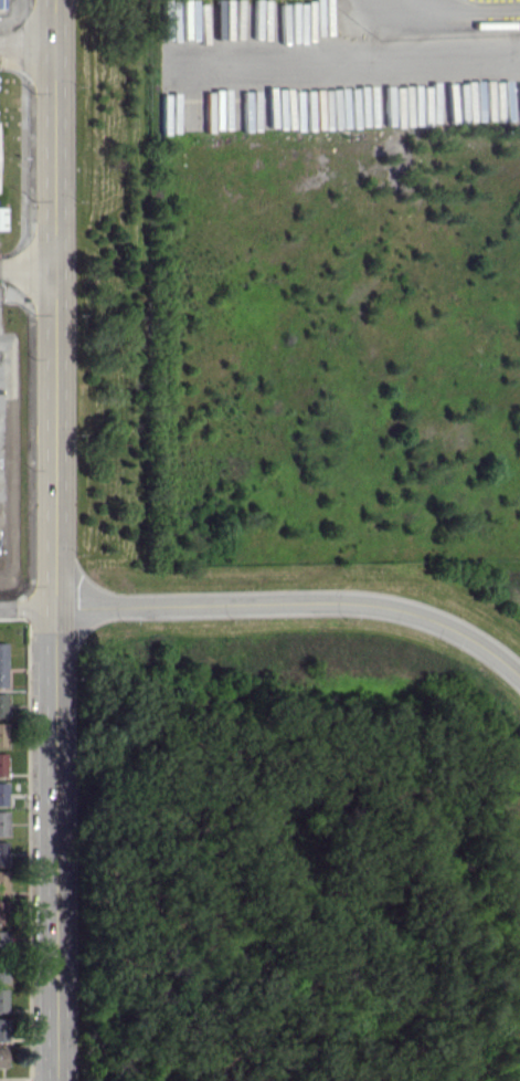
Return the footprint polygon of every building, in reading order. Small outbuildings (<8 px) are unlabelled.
[(9,716),(9,693),(0,693),(0,717),(9,716)] [(9,835),(8,810),(0,810),(0,835),(9,835)] [(9,947),(8,930),(0,930),(0,947),(9,947)]
